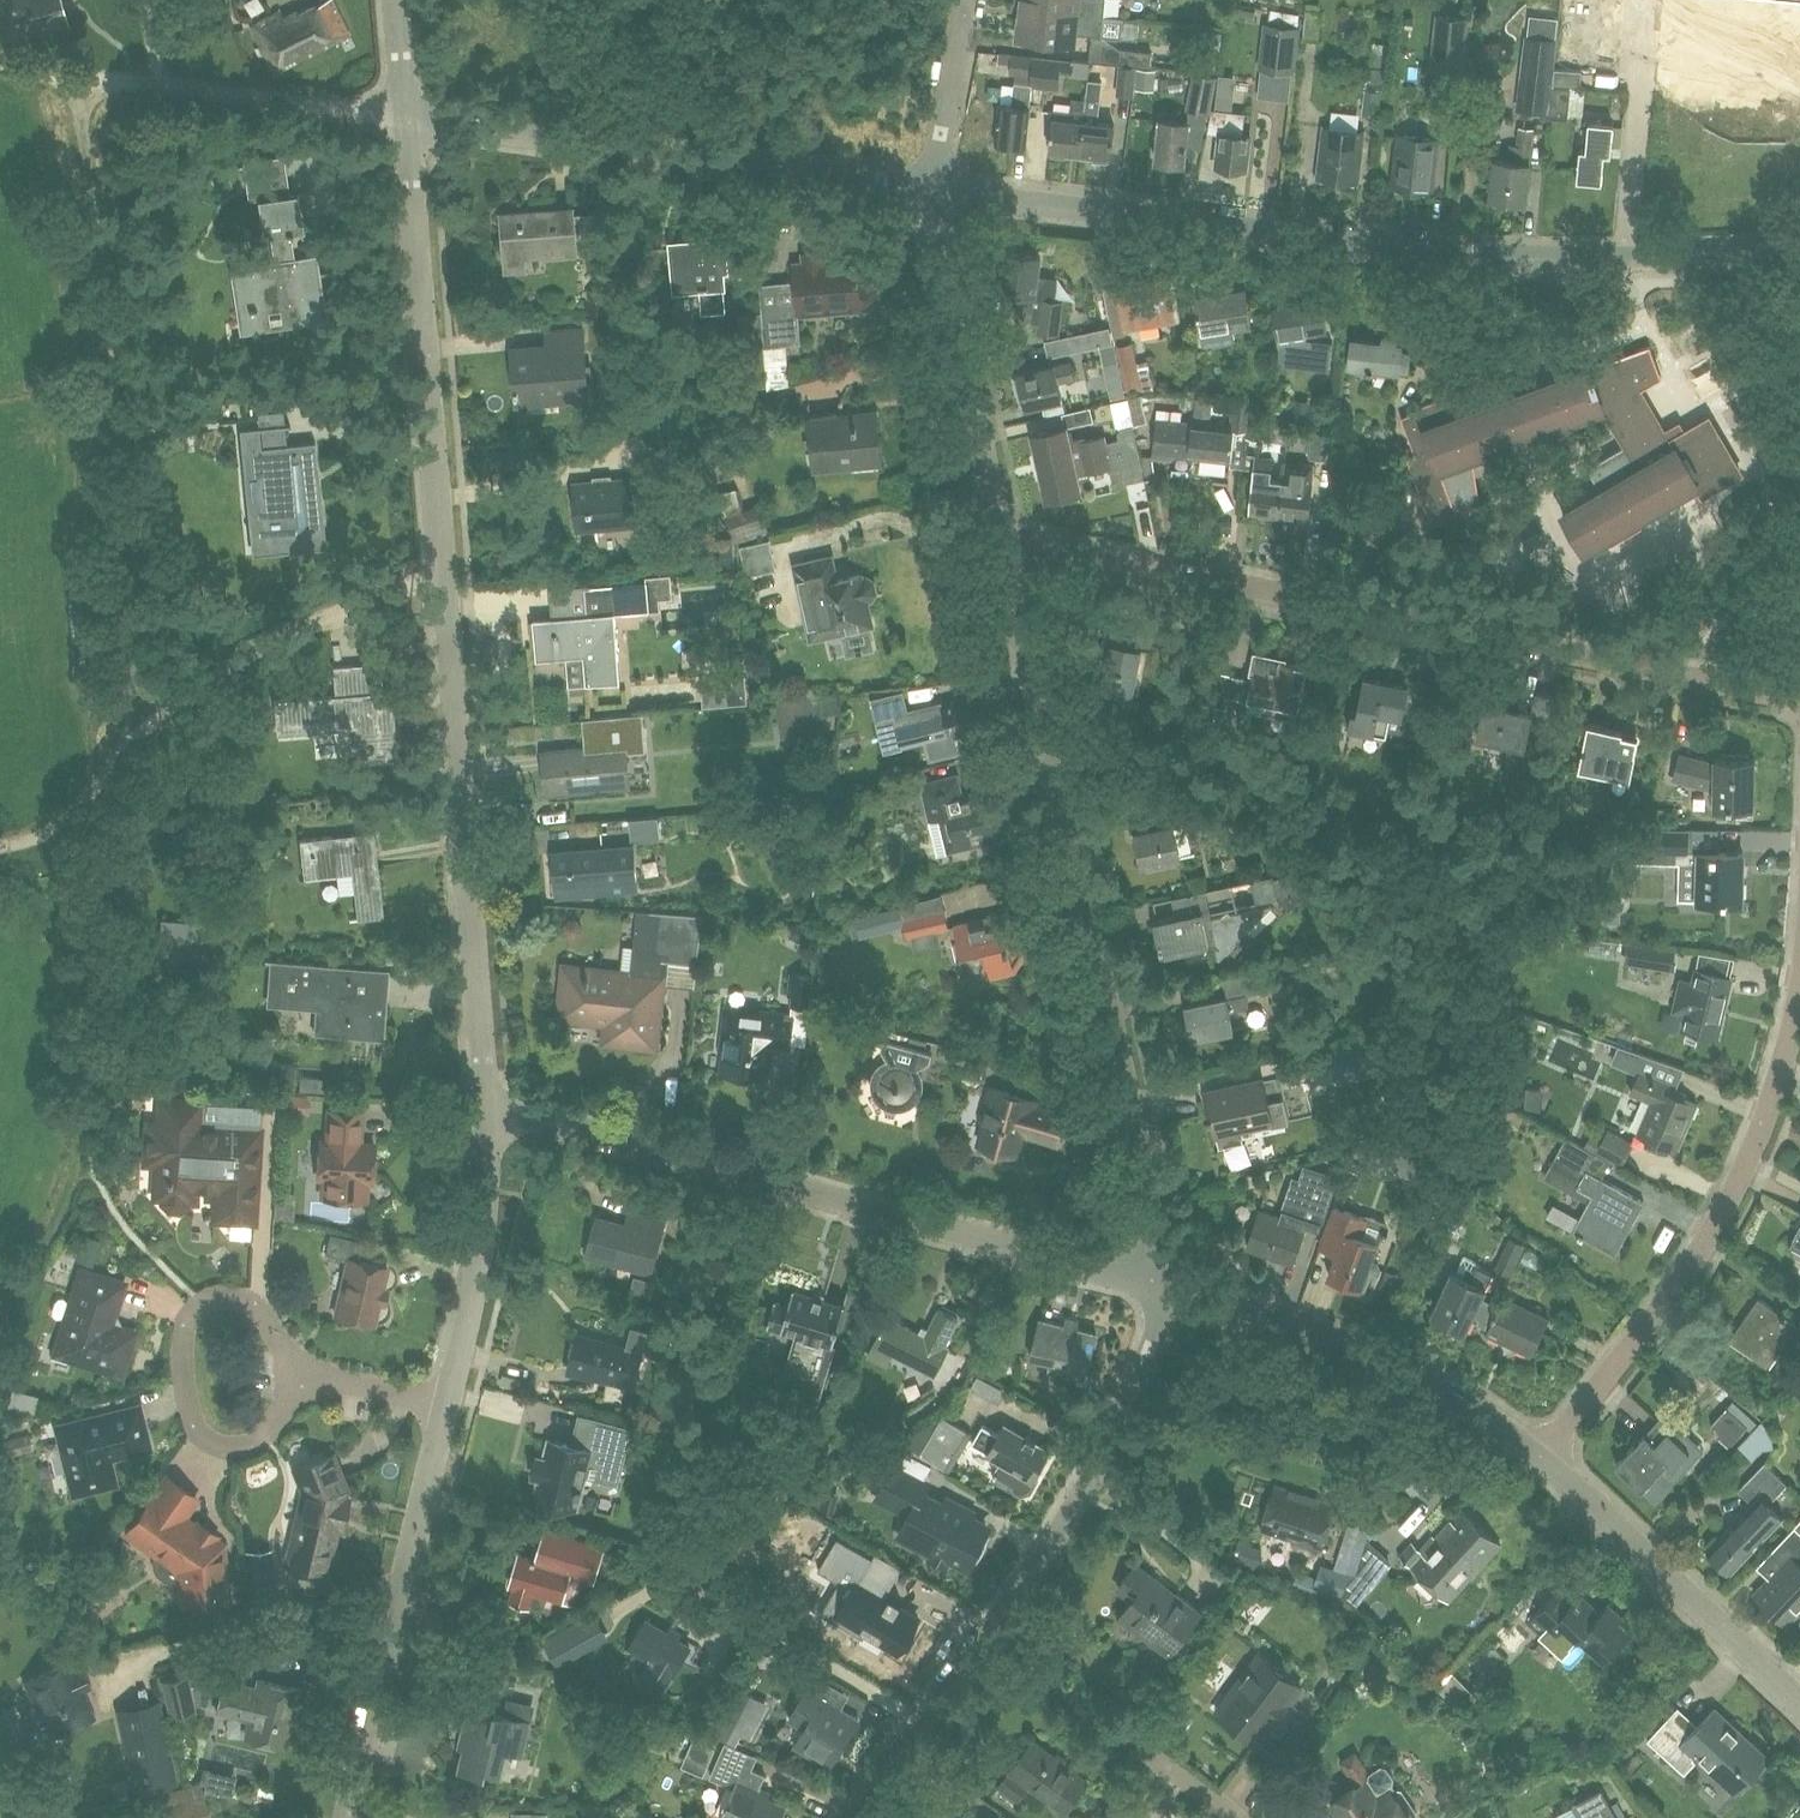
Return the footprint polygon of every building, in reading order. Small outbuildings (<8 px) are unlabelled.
[(69,23),(62,0),(4,0),(15,39),(69,23)] [(334,0),(329,0),(286,22),(281,11),(251,26),(276,74),(351,35),(334,0)] [(1104,16),(1105,0),(1018,0),(1017,3),(1021,3),(1021,8),(1104,16)] [(1104,16),(1021,8),(1018,40),(1075,45),(1076,34),(1102,37),(1122,38),(1124,18),(1104,16)] [(1463,79),(1469,17),(1436,14),(1430,76),(1463,79)] [(1266,24),(1261,68),(1293,72),(1298,28),(1268,25),(1266,24)] [(1550,111),(1554,68),(1559,28),(1531,25),(1527,62),(1522,61),(1517,107),(1550,111)] [(1754,50),(1752,43),(1734,50),(1736,56),(1730,59),(1726,81),(1743,96),(1797,77),(1799,59),(1799,54),(1783,39),(1754,50)] [(1366,88),(1363,114),(1381,116),(1389,43),(1374,42),(1372,66),(1371,66),(1369,82),(1375,82),(1374,89),(1366,88)] [(1150,67),(1151,52),(1121,48),(1119,64),(1150,67)] [(1044,88),(1047,57),(1000,52),(998,62),(1010,64),(1009,74),(1017,74),(1014,106),(1001,105),(996,144),(1027,147),(1034,86),(1044,88)] [(1047,57),(1044,88),(1057,89),(1059,72),(1074,74),(1075,60),(1047,57)] [(1132,97),(1133,90),(1135,67),(1118,65),(1115,95),(1132,97)] [(1554,68),(1550,111),(1578,114),(1582,71),(1554,68)] [(1209,115),(1216,78),(1193,72),(1185,111),(1209,115)] [(1085,101),(1079,152),(1092,153),(1092,157),(1094,159),(1107,161),(1109,159),(1109,155),(1111,155),(1114,124),(1098,122),(1103,81),(1087,79),(1085,101)] [(1079,152),(1085,101),(1071,99),(1069,113),(1053,111),(1053,117),(1049,149),(1050,149),(1050,152),(1052,154),(1065,156),(1067,154),(1068,151),(1079,152)] [(1247,171),(1250,134),(1242,133),(1244,114),(1212,110),(1210,131),(1221,132),(1217,168),(1247,171)] [(1185,165),(1189,123),(1161,120),(1157,162),(1185,165)] [(1611,154),(1614,124),(1589,122),(1587,149),(1580,149),(1577,179),(1601,182),(1604,153),(1611,154)] [(1359,183),(1365,131),(1324,126),(1318,179),(1359,183)] [(1531,147),(1531,146),(1533,129),(1517,127),(1515,146),(1508,145),(1506,162),(1496,161),(1491,199),(1527,203),(1531,165),(1530,165),(1531,147)] [(1433,192),(1439,140),(1398,135),(1392,187),(1433,192)] [(305,257),(296,194),(259,200),(264,238),(272,237),(276,263),(238,268),(238,269),(233,270),(242,331),(323,319),(316,274),(309,275),(307,257),(305,257)] [(506,257),(578,251),(574,207),(503,213),(506,257)] [(727,311),(722,238),(706,240),(707,245),(673,247),(676,289),(701,287),(703,313),(727,311)] [(1060,335),(1064,301),(1055,300),(1058,278),(1037,276),(1040,256),(1008,252),(1002,294),(1021,296),(1018,319),(1042,322),(1040,332),(1060,335)] [(822,261),(821,256),(810,257),(810,263),(795,264),(800,310),(818,308),(823,312),(866,308),(874,305),(878,298),(877,289),(872,283),(864,281),(860,281),(857,258),(822,261)] [(1167,276),(1118,284),(1126,331),(1176,323),(1167,276)] [(588,316),(605,316),(602,290),(586,291),(588,316)] [(1246,290),(1197,298),(1205,346),(1234,341),(1232,330),(1252,327),(1246,290)] [(1307,339),(1306,334),(1328,330),(1322,301),(1273,310),(1281,352),(1301,351),(1300,360),(1331,363),(1332,345),(1333,345),(1333,341),(1307,339)] [(768,366),(769,386),(790,382),(788,344),(798,343),(795,305),(764,308),(767,346),(766,347),(768,366)] [(765,335),(763,319),(741,320),(744,367),(768,366),(766,347),(765,335)] [(519,404),(590,398),(584,328),(548,331),(549,346),(514,349),(519,404)] [(1070,352),(1091,347),(1088,332),(1067,336),(1070,352)] [(1396,343),(1395,338),(1385,337),(1383,342),(1354,339),(1351,366),(1408,372),(1410,353),(1401,352),(1401,344),(1396,343)] [(1099,346),(1102,361),(1118,357),(1119,357),(1116,347),(1115,343),(1099,346)] [(1118,357),(1126,394),(1142,390),(1143,393),(1153,390),(1147,363),(1137,366),(1132,343),(1119,346),(1116,347),(1119,357),(1118,357)] [(1494,448),(1602,408),(1615,430),(1622,441),(1599,454),(1594,473),(1604,489),(1561,514),(1575,538),(1583,551),(1605,538),(1610,544),(1636,528),(1634,521),(1699,483),(1705,494),(1741,473),(1709,418),(1683,434),(1681,430),(1678,426),(1665,433),(1640,391),(1662,378),(1650,346),(1592,367),(1582,371),(1472,412),(1466,414),(1462,401),(1452,404),(1448,395),(1416,407),(1417,411),(1401,417),(1416,456),(1408,459),(1431,516),(1456,510),(1481,501),(1472,457),(1494,448)] [(1703,347),(1685,352),(1689,364),(1707,359),(1703,347)] [(1062,397),(1059,382),(1075,378),(1072,363),(1057,367),(1057,364),(1019,373),(1023,386),(1017,390),(1019,403),(1027,404),(1027,406),(1044,402),(1062,397)] [(1135,424),(1146,422),(1141,397),(1129,399),(1135,424)] [(1248,421),(1252,421),(1254,403),(1238,401),(1235,425),(1208,422),(1208,424),(1193,423),(1190,456),(1232,461),(1231,466),(1243,468),(1244,455),(1246,438),(1248,421)] [(1190,456),(1193,423),(1179,421),(1180,412),(1156,410),(1155,417),(1158,418),(1153,455),(1175,457),(1175,454),(1190,456)] [(814,469),(882,463),(877,411),(810,417),(814,469)] [(1246,438),(1263,440),(1265,423),(1252,421),(1248,421),(1246,438)] [(1041,468),(1137,446),(1133,425),(1121,428),(1118,433),(1119,440),(1106,443),(1105,436),(1085,441),(1085,438),(1069,441),(1066,427),(1033,434),(1041,468)] [(261,447),(259,429),(259,427),(239,429),(244,474),(261,473),(264,504),(268,545),(322,540),(318,499),(313,499),(310,468),(317,467),(314,442),(286,445),(261,447)] [(1330,460),(1332,436),(1312,434),(1310,458),(1330,460)] [(1137,446),(1041,468),(1048,501),(1081,493),(1078,479),(1089,476),(1088,474),(1110,469),(1110,472),(1124,469),(1127,483),(1144,479),(1137,446)] [(1261,517),(1280,519),(1284,478),(1269,477),(1271,458),(1261,457),(1244,455),(1243,468),(1256,469),(1251,514),(1261,515),(1261,517)] [(636,480),(644,480),(671,478),(670,456),(635,459),(636,480)] [(1284,478),(1280,519),(1300,521),(1300,520),(1310,521),(1316,465),(1301,464),(1299,480),(1284,478)] [(579,529),(638,524),(634,479),(575,484),(579,529)] [(743,510),(737,488),(721,492),(737,540),(753,536),(768,532),(758,505),(743,510)] [(715,539),(717,562),(731,562),(730,538),(715,539)] [(746,577),(775,570),(769,540),(739,547),(746,577)] [(828,635),(834,640),(844,637),(848,630),(871,625),(865,601),(870,600),(875,592),(872,582),(865,578),(860,579),(859,575),(836,581),(830,558),(808,563),(809,566),(798,569),(815,634),(824,632),(825,636),(828,635)] [(588,615),(535,619),(538,660),(564,658),(585,656),(587,684),(621,682),(616,613),(651,610),(648,581),(646,582),(611,584),(613,607),(594,609),(594,615),(588,615)] [(1133,693),(1142,651),(1136,649),(1140,633),(1109,626),(1101,661),(1109,662),(1104,687),(1133,693)] [(1208,685),(1215,648),(1199,644),(1199,643),(1178,638),(1171,668),(1192,674),(1191,682),(1208,685)] [(1250,693),(1247,709),(1298,720),(1309,668),(1258,656),(1253,680),(1230,675),(1230,674),(1212,671),(1205,704),(1223,708),(1227,688),(1250,693)] [(382,690),(380,663),(333,666),(335,694),(273,699),(275,733),(354,726),(356,755),(396,752),(391,689),(382,690)] [(726,666),(727,693),(754,692),(752,665),(726,666)] [(1413,738),(1418,709),(1406,707),(1410,689),(1365,680),(1358,715),(1353,714),(1350,732),(1385,739),(1387,733),(1413,738)] [(925,686),(872,700),(877,720),(921,709),(930,707),(925,686)] [(909,712),(894,716),(901,747),(929,741),(933,760),(978,749),(974,730),(989,726),(981,695),(930,707),(909,712)] [(805,699),(778,701),(780,719),(806,716),(805,699)] [(1531,713),(1484,703),(1477,738),(1510,745),(1505,774),(1518,776),(1524,777),(1530,746),(1524,745),(1531,713)] [(624,751),(645,750),(642,714),(584,719),(585,739),(590,739),(591,748),(547,752),(550,792),(627,786),(624,751)] [(1628,780),(1634,753),(1632,752),(1636,733),(1587,723),(1577,769),(1628,780)] [(846,744),(842,727),(828,730),(833,747),(846,744)] [(1713,763),(1678,753),(1671,778),(1712,789),(1712,806),(1751,806),(1752,758),(1713,757),(1713,763)] [(962,795),(957,775),(921,783),(930,821),(939,818),(948,852),(1004,838),(998,813),(994,814),(990,796),(972,800),(971,793),(962,795)] [(628,819),(631,844),(660,841),(658,816),(628,819)] [(1144,864),(1181,856),(1173,823),(1136,832),(1144,864)] [(1623,862),(1695,864),(1695,902),(1739,902),(1740,854),(1695,853),(1688,852),(1687,830),(1655,829),(1655,831),(1641,830),(1623,835),(1623,862)] [(383,915),(373,831),(300,839),(305,877),(352,872),(358,918),(383,915)] [(558,895),(639,888),(635,845),(555,852),(558,895)] [(1208,910),(1204,892),(1171,899),(1174,916),(1155,920),(1162,953),(1209,942),(1211,947),(1217,946),(1220,958),(1221,958),(1272,904),(1272,903),(1212,917),(1210,909),(1208,910)] [(1300,920),(1320,905),(1311,894),(1292,909),(1300,920)] [(863,933),(903,924),(899,906),(859,916),(863,933)] [(566,965),(561,1016),(613,1021),(611,1040),(656,1045),(661,1000),(662,988),(663,985),(665,961),(697,964),(701,918),(649,912),(637,911),(633,946),(630,972),(620,971),(566,965)] [(947,914),(903,924),(906,937),(912,936),(939,930),(951,927),(947,914)] [(1004,924),(1002,915),(955,926),(961,953),(984,947),(991,975),(1014,970),(1009,947),(1033,942),(1027,918),(1004,924)] [(158,936),(201,940),(201,937),(214,940),(215,922),(203,921),(202,922),(160,920),(158,936)] [(200,959),(201,940),(158,936),(156,956),(200,959)] [(1663,970),(1666,948),(1628,942),(1625,964),(1663,970)] [(384,1037),(389,974),(330,969),(330,965),(273,961),(269,1002),(325,1007),(323,1033),(384,1037)] [(1193,1036),(1234,1027),(1230,1010),(1250,1006),(1247,993),(1294,983),(1289,963),(1222,977),(1226,996),(1186,1005),(1193,1036)] [(1716,1037),(1729,977),(1694,969),(1691,983),(1678,980),(1672,1010),(1684,1013),(1681,1030),(1716,1037)] [(791,1044),(795,1012),(731,1005),(726,1009),(722,1050),(725,1050),(723,1071),(763,1075),(766,1041),(791,1044)] [(809,1011),(806,1044),(887,1066),(880,1070),(875,1087),(884,1102),(900,1106),(915,1098),(920,1081),(943,1087),(951,1059),(933,1054),(936,1042),(879,1028),(876,1037),(843,1029),(845,1020),(809,1011)] [(1338,1084),(1379,1075),(1369,1039),(1329,1048),(1338,1084)] [(1676,1089),(1650,1078),(1658,1061),(1640,1054),(1635,1066),(1639,1074),(1631,1093),(1650,1101),(1637,1134),(1677,1151),(1696,1106),(1673,1096),(1676,1089)] [(1268,1099),(1263,1079),(1243,1083),(1245,1090),(1208,1098),(1211,1113),(1208,1114),(1209,1118),(1213,1118),(1216,1134),(1256,1125),(1257,1129),(1289,1122),(1283,1096),(1268,1099)] [(1061,1143),(1070,1113),(1034,1104),(1036,1099),(991,1087),(982,1120),(985,1121),(979,1142),(1018,1153),(1023,1133),(1061,1143)] [(309,1114),(311,1094),(281,1092),(279,1112),(309,1114)] [(157,1097),(155,1121),(144,1120),(141,1166),(160,1167),(158,1194),(165,1195),(165,1201),(172,1208),(183,1209),(191,1203),(192,1182),(219,1184),(217,1217),(221,1217),(224,1221),(233,1222),(237,1218),(257,1220),(263,1127),(226,1125),(227,1101),(157,1097)] [(363,1142),(365,1111),(333,1109),(331,1140),(324,1140),(321,1177),(327,1177),(326,1196),(369,1199),(370,1180),(376,1180),(378,1143),(363,1142)] [(1633,1144),(1610,1130),(1608,1129),(1603,1138),(1592,1132),(1584,1146),(1621,1166),(1633,1144)] [(1551,1164),(1580,1181),(1587,1170),(1586,1170),(1595,1155),(1565,1137),(1551,1164)] [(1280,1215),(1259,1208),(1246,1247),(1292,1263),(1305,1225),(1318,1230),(1337,1177),(1304,1166),(1300,1179),(1293,1177),(1280,1215)] [(1614,1255),(1644,1203),(1587,1170),(1580,1181),(1577,1188),(1592,1197),(1572,1232),(1614,1255)] [(1371,1276),(1376,1274),(1378,1268),(1376,1262),(1369,1260),(1375,1242),(1359,1236),(1366,1218),(1333,1206),(1321,1241),(1339,1247),(1329,1276),(1342,1280),(1344,1287),(1357,1291),(1363,1288),(1368,1275),(1371,1276)] [(652,1272),(666,1221),(631,1211),(627,1225),(598,1217),(587,1254),(652,1272)] [(1789,1247),(1799,1253),(1799,1225),(1789,1247)] [(376,1324),(390,1267),(361,1259),(366,1241),(333,1233),(328,1253),(351,1259),(338,1314),(376,1324)] [(1509,1276),(1524,1245),(1509,1238),(1494,1268),(1509,1276)] [(1463,1331),(1471,1315),(1488,1323),(1497,1306),(1479,1297),(1484,1288),(1482,1287),(1489,1272),(1476,1265),(1477,1262),(1476,1262),(1475,1262),(1464,1257),(1455,1274),(1449,1271),(1429,1315),(1463,1331)] [(122,1369),(134,1331),(116,1325),(112,1317),(124,1282),(86,1270),(64,1338),(60,1336),(55,1352),(71,1357),(72,1353),(122,1369)] [(816,1402),(846,1302),(795,1287),(790,1304),(777,1301),(770,1327),(795,1334),(785,1372),(797,1376),(791,1396),(816,1402)] [(1497,1306),(1488,1323),(1483,1333),(1529,1355),(1547,1318),(1501,1296),(1497,1306)] [(1758,1297),(1728,1339),(1768,1368),(1795,1329),(1799,1332),(1799,1322),(1798,1325),(1758,1297)] [(888,1317),(875,1343),(894,1353),(935,1374),(948,1347),(944,1345),(957,1318),(940,1309),(930,1329),(926,1336),(919,1332),(888,1317)] [(1085,1369),(1095,1332),(1039,1317),(1029,1354),(1085,1369)] [(666,1360),(672,1336),(632,1326),(627,1347),(578,1334),(569,1370),(634,1387),(642,1353),(666,1360)] [(1749,1431),(1756,1423),(1732,1401),(1711,1425),(1721,1435),(1718,1438),(1728,1447),(1746,1428),(1749,1431)] [(76,1489),(115,1480),(109,1454),(149,1445),(140,1406),(60,1425),(76,1489)] [(1665,1412),(1617,1465),(1657,1502),(1705,1449),(1665,1412)] [(958,1458),(972,1435),(958,1426),(942,1417),(902,1441),(935,1462),(950,1471),(957,1457),(958,1458)] [(588,1460),(620,1468),(629,1430),(581,1418),(573,1446),(551,1441),(546,1461),(539,1459),(535,1476),(541,1477),(537,1497),(577,1507),(588,1460)] [(1048,1451),(1004,1425),(998,1434),(982,1425),(973,1441),(1000,1457),(991,1473),(1008,1483),(1005,1487),(1020,1495),(1028,1493),(1037,1479),(1033,1476),(1048,1451)] [(33,1450),(30,1434),(4,1440),(7,1453),(12,1452),(12,1455),(33,1450)] [(351,1496),(345,1494),(347,1487),(334,1452),(296,1466),(305,1490),(303,1501),(342,1510),(347,1512),(351,1496)] [(1729,1571),(1781,1517),(1767,1503),(1786,1483),(1764,1462),(1738,1490),(1752,1503),(1707,1549),(1729,1571)] [(911,1516),(901,1536),(935,1554),(937,1549),(967,1565),(972,1555),(977,1558),(983,1550),(984,1548),(987,1539),(982,1536),(987,1526),(971,1518),(973,1515),(945,1501),(943,1504),(934,1499),(923,1496),(927,1480),(891,1471),(877,1497),(902,1511),(911,1516)] [(223,1543),(188,1517),(202,1497),(166,1472),(153,1493),(126,1530),(158,1552),(155,1556),(155,1559),(155,1561),(155,1564),(156,1566),(158,1570),(159,1572),(161,1574),(164,1576),(165,1576),(167,1577),(170,1578),(174,1578),(181,1577),(183,1602),(228,1598),(223,1543)] [(1322,1549),(1337,1505),(1275,1485),(1261,1528),(1322,1549)] [(328,1569),(337,1530),(343,1532),(347,1512),(342,1510),(303,1501),(289,1560),(328,1569)] [(1449,1600),(1500,1545),(1461,1509),(1423,1551),(1412,1541),(1399,1555),(1449,1600)] [(603,1574),(610,1549),(605,1548),(606,1545),(546,1526),(535,1560),(519,1556),(518,1561),(513,1563),(510,1574),(512,1583),(512,1584),(516,1585),(511,1602),(531,1607),(531,1605),(544,1608),(548,1593),(563,1597),(570,1575),(593,1583),(597,1572),(603,1574)] [(1799,1609),(1799,1532),(1793,1526),(1772,1548),(1785,1560),(1753,1594),(1770,1609),(1771,1608),(1787,1623),(1799,1609)] [(838,1537),(819,1569),(840,1582),(854,1590),(836,1621),(863,1637),(866,1632),(899,1651),(918,1618),(884,1598),(859,1583),(873,1558),(838,1537)] [(252,1596),(277,1594),(273,1555),(249,1557),(252,1596)] [(1170,1652),(1201,1610),(1136,1563),(1119,1587),(1133,1598),(1120,1615),(1170,1652)] [(1297,1571),(1292,1588),(1311,1594),(1338,1603),(1343,1588),(1348,1574),(1334,1569),(1321,1564),(1316,1577),(1297,1571)] [(1343,1588),(1338,1603),(1351,1613),(1360,1601),(1343,1588)] [(1558,1588),(1526,1622),(1562,1655),(1577,1638),(1605,1664),(1628,1640),(1614,1627),(1623,1617),(1609,1604),(1599,1614),(1593,1608),(1594,1606),(1579,1592),(1571,1601),(1558,1588)] [(676,1670),(691,1645),(646,1618),(631,1643),(652,1656),(640,1677),(662,1690),(674,1670),(676,1670)] [(584,1653),(569,1626),(543,1640),(559,1667),(584,1653)] [(1284,1721),(1296,1705),(1289,1699),(1301,1683),(1259,1652),(1216,1710),(1258,1741),(1277,1716),(1284,1721)] [(50,1737),(94,1718),(70,1662),(26,1681),(50,1737)] [(1438,1686),(1451,1700),(1466,1685),(1453,1671),(1438,1686)] [(194,1714),(185,1675),(183,1675),(160,1681),(169,1716),(170,1720),(194,1714)] [(284,1746),(298,1689),(260,1680),(257,1691),(241,1687),(241,1685),(224,1681),(217,1711),(234,1715),(234,1713),(251,1717),(246,1737),(284,1746)] [(752,1740),(756,1733),(765,1718),(758,1714),(765,1701),(747,1691),(735,1684),(726,1699),(714,1720),(752,1740)] [(829,1767),(858,1720),(807,1689),(789,1719),(805,1728),(794,1746),(829,1767)] [(521,1756),(535,1704),(509,1698),(505,1715),(496,1712),(494,1719),(474,1714),(470,1730),(472,1731),(469,1744),(466,1743),(460,1769),(486,1775),(488,1768),(501,1772),(506,1752),(521,1756)] [(178,1784),(160,1699),(116,1708),(133,1793),(178,1784)] [(1766,1754),(1716,1710),(1693,1736),(1670,1715),(1648,1741),(1684,1774),(1698,1758),(1733,1790),(1766,1754)] [(707,1766),(715,1747),(693,1738),(685,1756),(707,1766)] [(1017,1803),(1030,1786),(1063,1810),(1086,1779),(1032,1739),(1009,1770),(996,1788),(1017,1803)] [(1392,1784),(1392,1778),(1385,1767),(1381,1766),(1369,1774),(1356,1753),(1340,1763),(1356,1786),(1333,1801),(1336,1806),(1330,1809),(1335,1817),(1409,1817),(1413,1815),(1392,1784)] [(789,1817),(784,1815),(788,1806),(757,1793),(765,1774),(720,1755),(711,1776),(734,1786),(720,1817),(788,1817),(789,1817)] [(1286,1817),(1293,1817),(1307,1796),(1293,1788),(1278,1813),(1286,1817)] [(1600,1788),(1570,1804),(1577,1817),(1616,1817),(1600,1788)] [(202,1797),(146,1810),(143,1798),(129,1801),(133,1817),(207,1817),(202,1797)]
